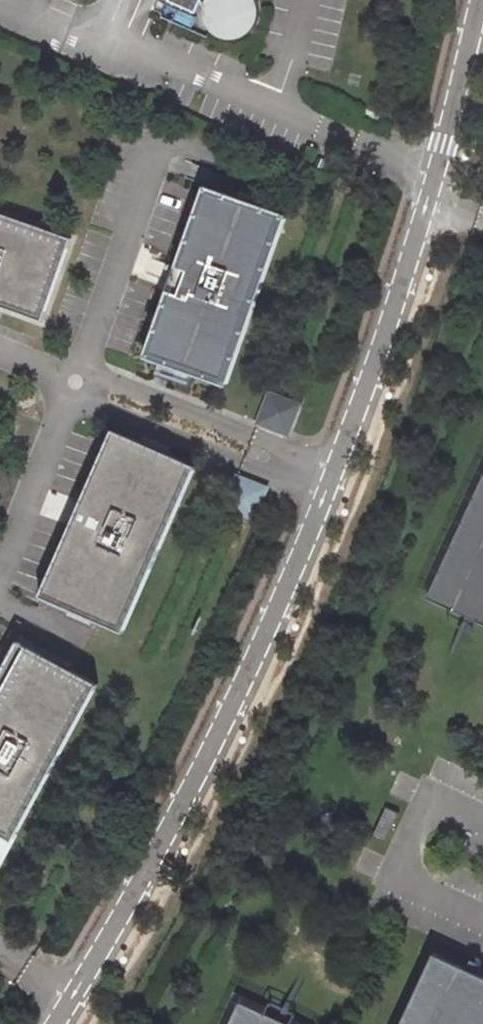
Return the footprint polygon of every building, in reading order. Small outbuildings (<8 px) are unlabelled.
[(170,4),(198,17),(203,4),(209,7),(209,11),(209,21),(213,29),(219,36),(223,39),(231,42),(240,42),(249,40),(257,35),(262,27),(265,19),(265,10),(262,1),(262,0),(172,0),(170,4)] [(205,182),(146,358),(230,386),(289,210),(205,182)] [(0,213),(0,308),(44,324),(76,241),(0,213)] [(261,420),(285,430),(295,404),(271,394),(261,420)] [(110,432),(40,600),(125,635),(195,467),(110,432)] [(427,595),(482,620),(482,472),(427,595)] [(237,480),(227,505),(252,515),(262,490),(237,480)] [(93,682),(12,642),(0,665),(0,868),(93,682)] [(391,811),(379,838),(392,844),(405,817),(391,811)] [(434,952),(402,1023),(482,1023),(482,974),(434,952)] [(234,1023),(286,1023),(244,1003),(234,1023)]
